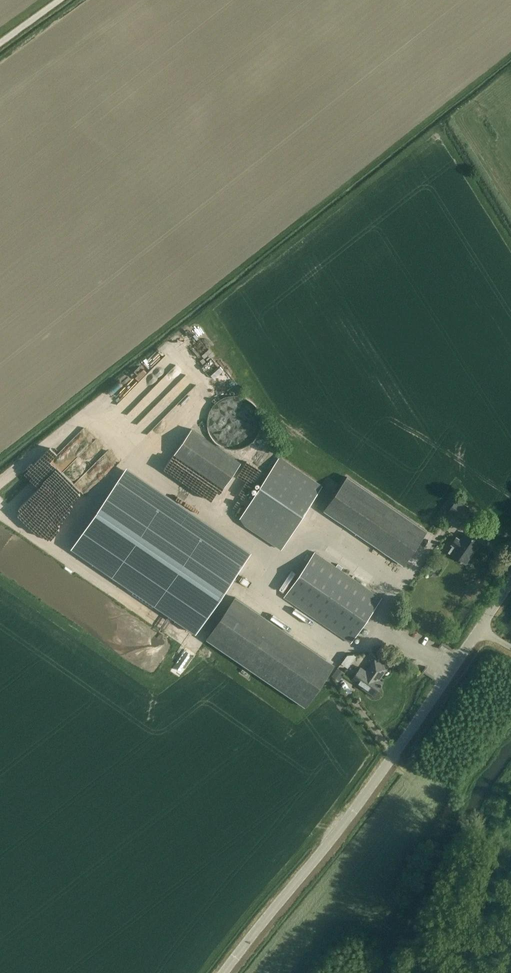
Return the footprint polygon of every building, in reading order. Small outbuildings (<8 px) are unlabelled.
[(210,348),(204,355),(209,360),(216,353),(210,348)] [(238,394),(242,391),(236,381),(232,384),(238,394)] [(249,418),(248,431),(254,432),(254,431),(257,431),(258,419),(249,418)] [(192,428),(174,454),(222,488),(240,462),(192,428)] [(72,444),(81,452),(90,442),(82,434),(72,444)] [(240,518),(244,523),(281,548),(322,485),(280,457),(251,502),(240,518)] [(427,531),(347,476),(323,510),(403,565),(427,531)] [(71,548),(196,633),(243,564),(118,479),(71,548)] [(42,521),(49,510),(25,496),(18,507),(42,521)] [(456,499),(448,511),(463,521),(471,509),(456,499)] [(465,533),(461,539),(456,536),(451,544),(452,546),(448,552),(451,553),(460,559),(459,560),(461,562),(462,561),(465,563),(480,543),(465,533)] [(284,597),(342,636),(350,642),(381,597),(315,552),(284,597)] [(431,555),(423,565),(430,570),(438,560),(431,555)] [(334,664),(235,596),(206,639),(305,707),(334,664)] [(348,668),(356,656),(354,654),(347,654),(341,663),(348,668)] [(353,681),(365,689),(373,695),(382,682),(379,679),(387,667),(374,659),(366,671),(362,668),(353,681)] [(332,676),(339,681),(345,673),(338,667),(332,676)]
